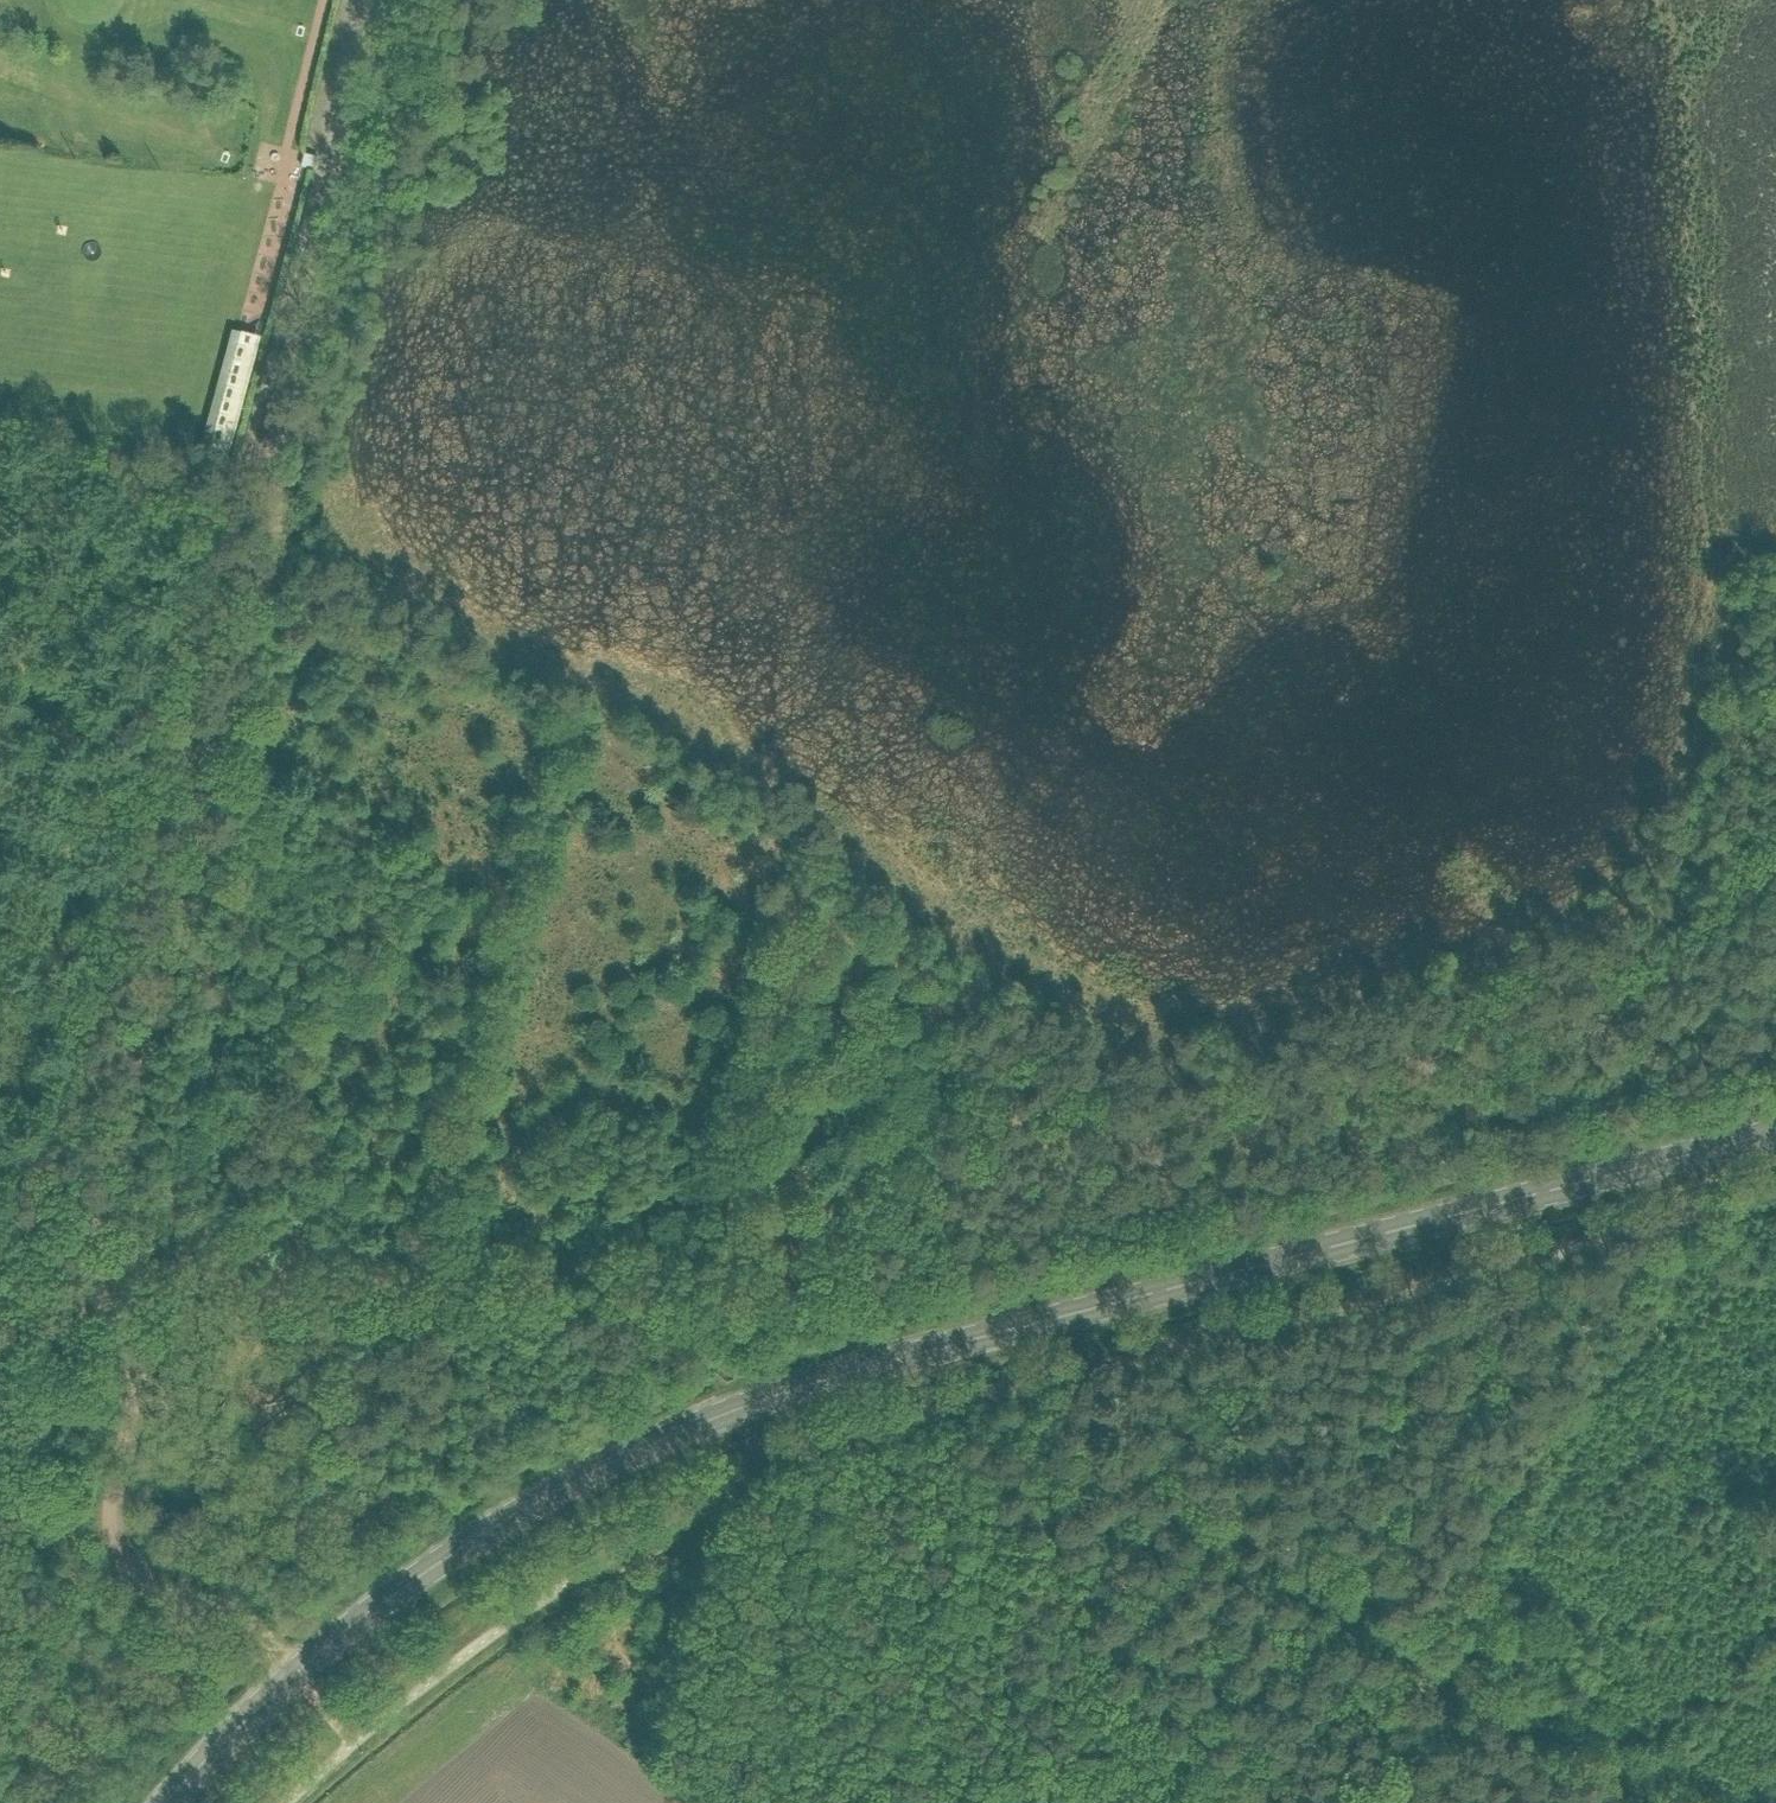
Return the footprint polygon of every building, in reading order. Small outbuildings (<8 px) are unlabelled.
[(223,475),(260,337),(241,332),(204,470),(223,475)]
